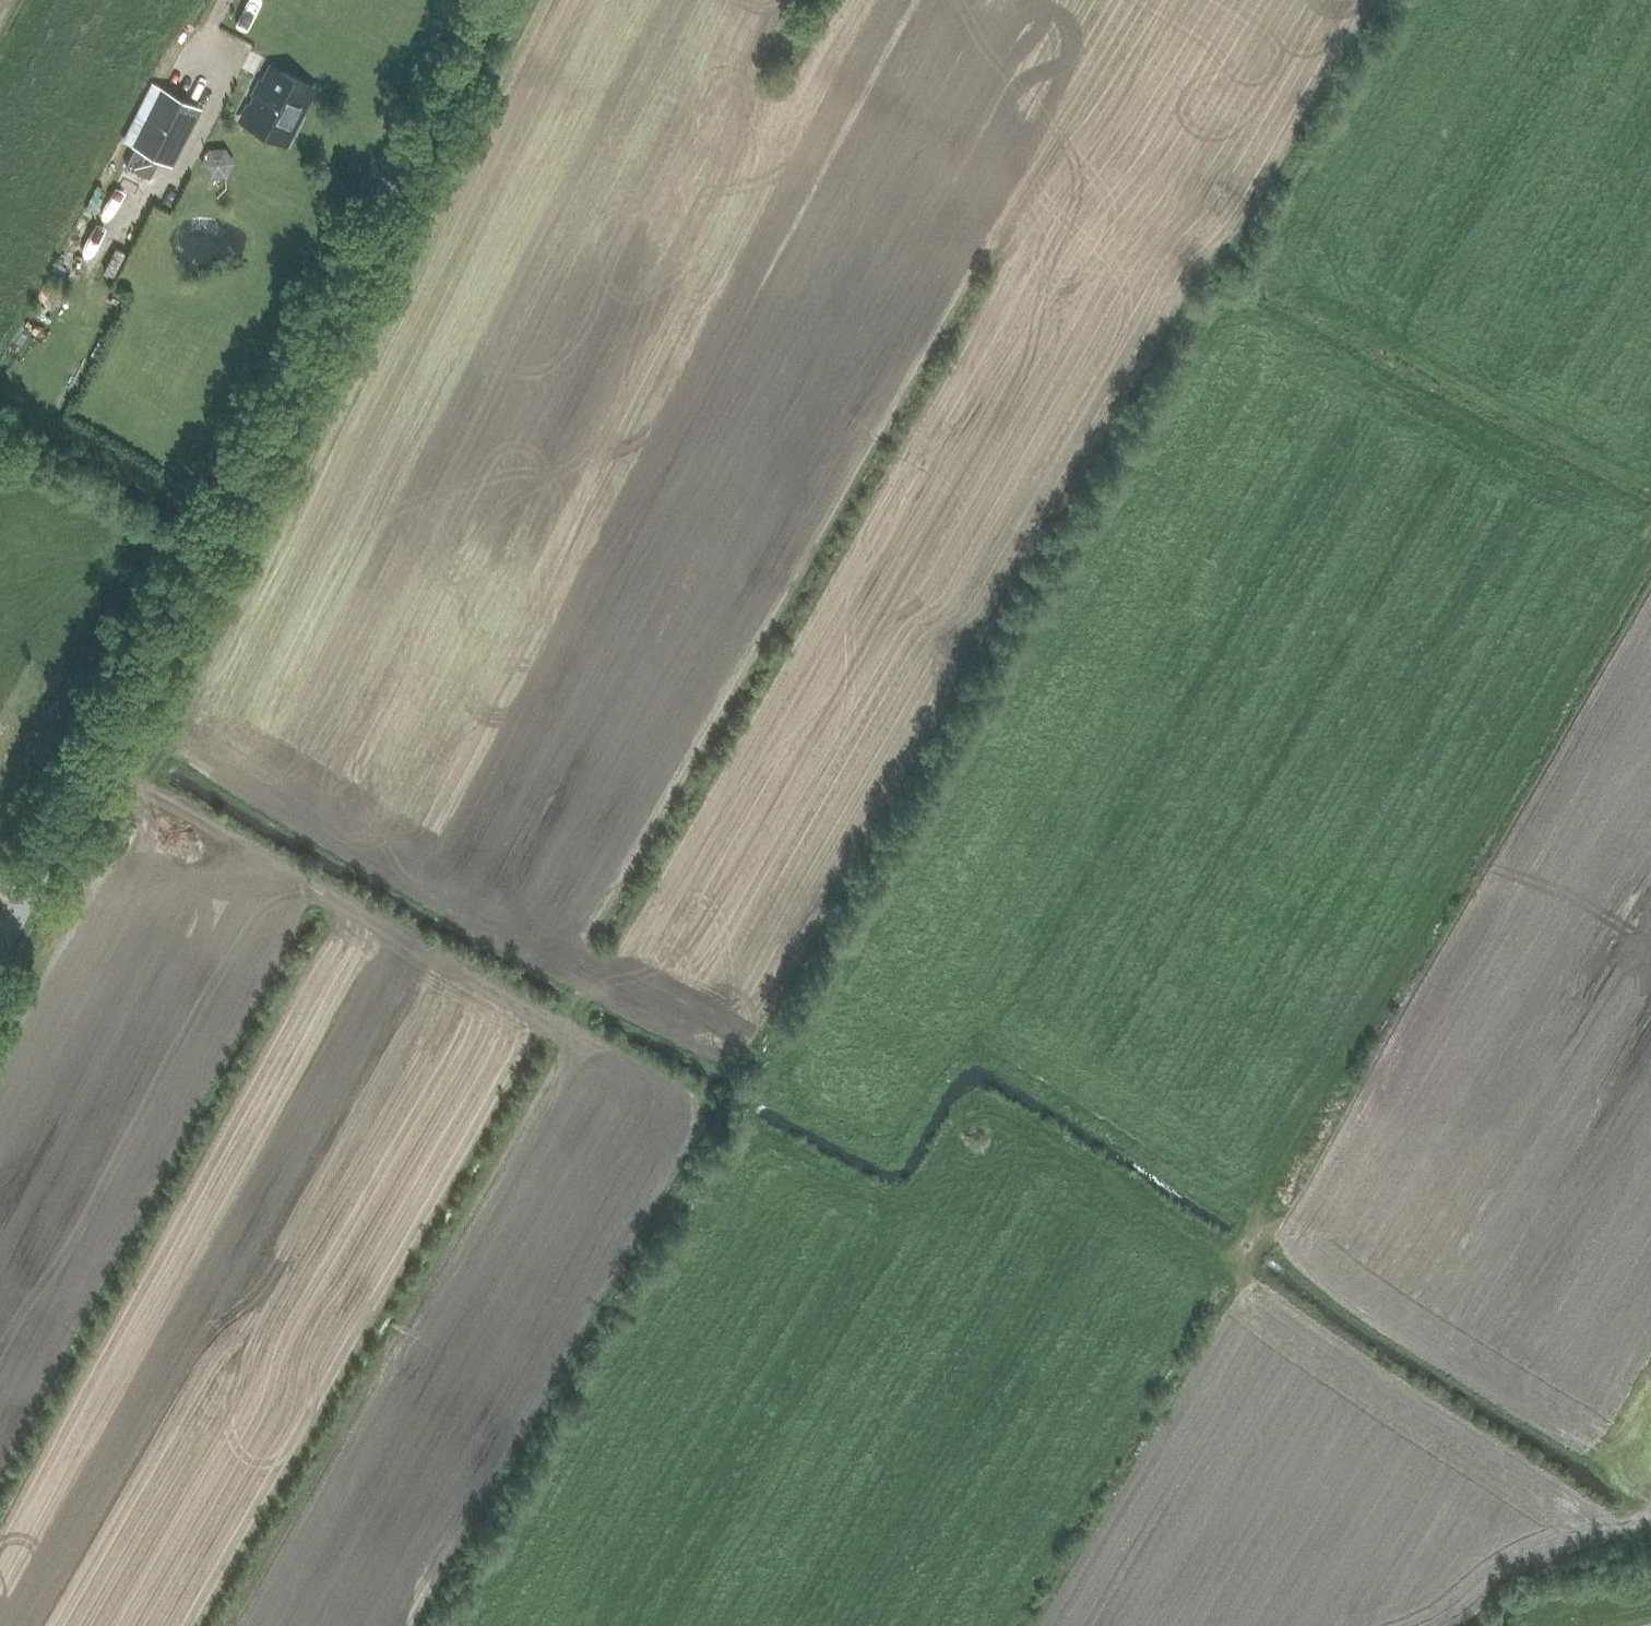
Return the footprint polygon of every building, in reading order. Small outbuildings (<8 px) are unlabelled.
[(281,71),(273,86),(263,81),(243,120),(284,141),(284,139),(278,136),(291,109),(299,112),(312,87),(281,71)] [(164,89),(126,165),(150,177),(160,157),(170,163),(198,107),(164,89)] [(211,176),(237,175),(236,145),(210,146),(211,176)]
